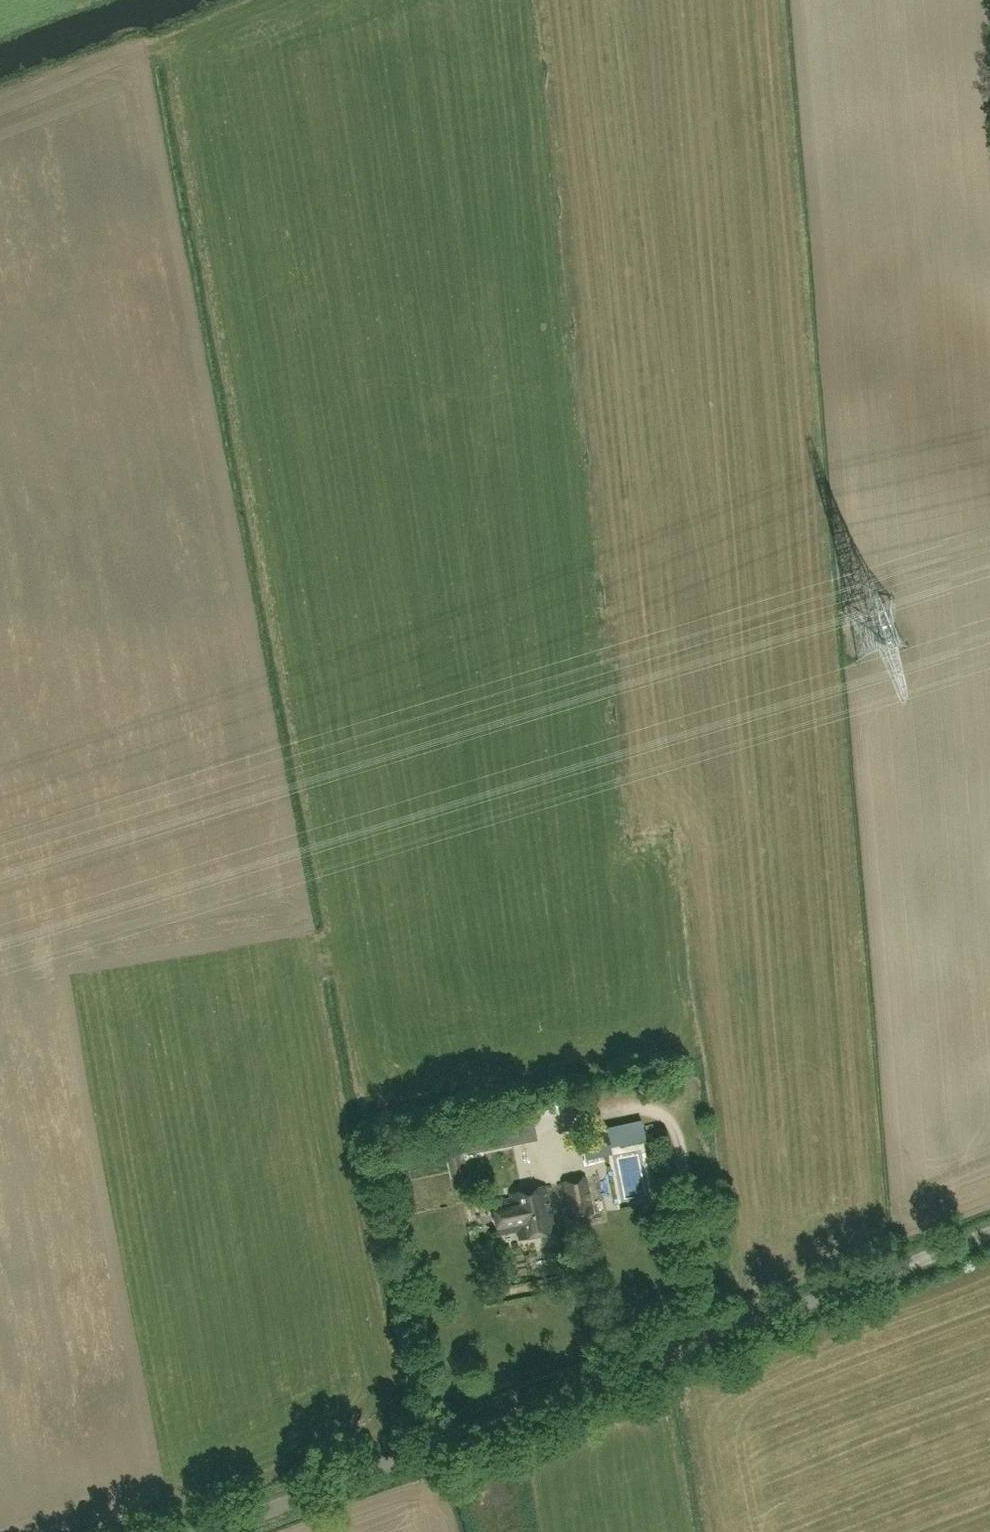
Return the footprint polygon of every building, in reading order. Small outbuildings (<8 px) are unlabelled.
[(606,1127),(607,1132),(611,1148),(645,1140),(640,1119),(606,1127)] [(611,1148),(607,1132),(579,1139),(584,1159),(612,1152),(611,1148)] [(571,1218),(592,1214),(585,1178),(564,1182),(571,1218)] [(546,1186),(510,1192),(511,1198),(493,1202),(499,1234),(517,1230),(519,1239),(555,1232),(546,1186)]
